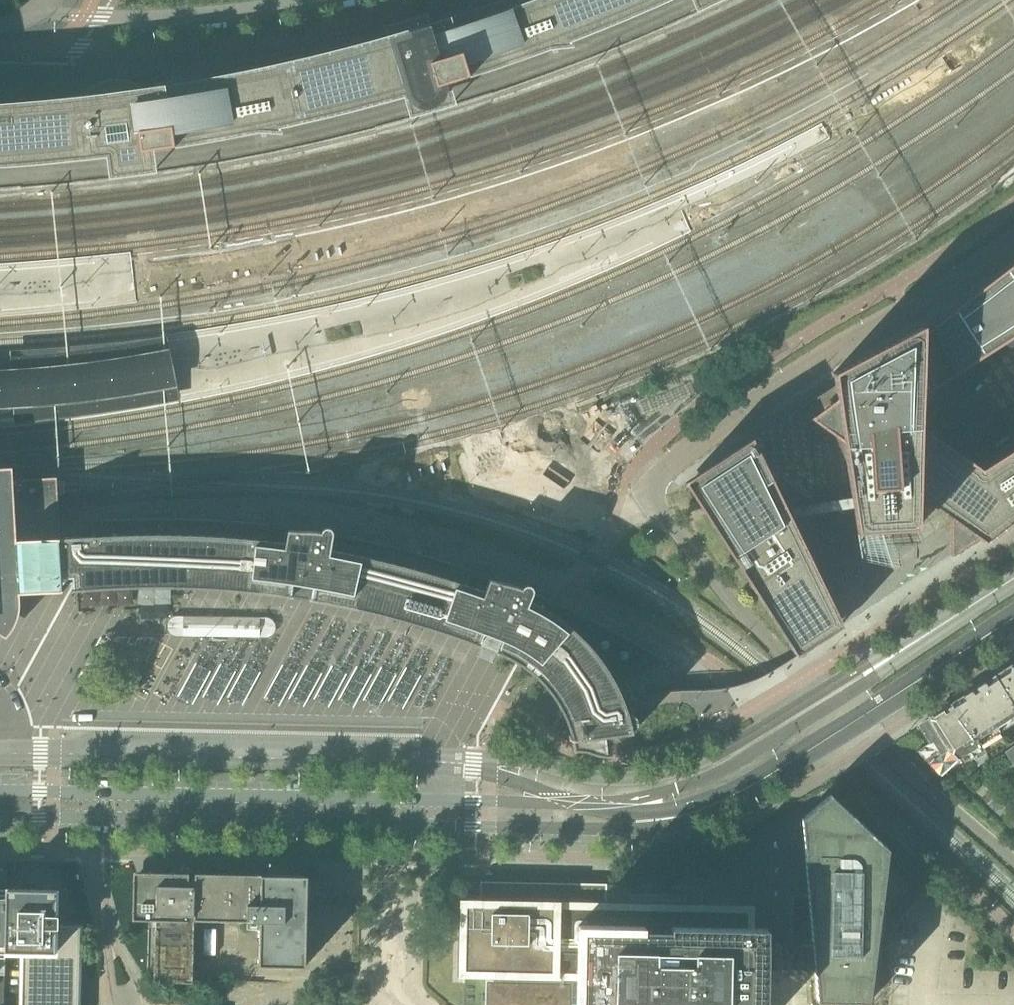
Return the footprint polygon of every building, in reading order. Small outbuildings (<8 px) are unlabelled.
[(69,162),(108,157),(110,167),(111,178),(157,172),(155,161),(154,151),(195,145),(238,137),(278,129),(320,120),(362,109),(405,97),(407,107),(410,118),(455,105),(452,94),(449,84),(481,74),(528,58),(588,35),(634,16),(672,0),(506,0),(489,6),(469,13),(451,19),(430,25),(427,15),(385,27),(388,38),(371,43),(368,43),(350,48),(348,48),(348,49),(330,53),(328,54),(310,58),(307,58),(307,59),(289,63),(287,63),(287,64),(269,68),(266,68),(248,72),(246,72),(228,76),(225,76),(207,80),(205,80),(187,83),(184,83),(184,84),(144,90),(141,88),(138,86),(134,84),(131,83),(127,82),(124,81),(120,80),(117,80),(113,80),(109,81),(106,82),(102,83),(99,84),(95,86),(92,88),(89,90),(86,92),(84,95),(81,98),(80,98),(62,100),(60,100),(41,102),(39,102),(21,104),(18,104),(0,105),(0,167),(69,162)] [(693,2),(697,12),(719,1),(722,0),(692,0),(693,2)] [(692,487),(692,489),(692,491),(693,493),(694,494),(693,495),(796,654),(843,624),(1013,515),(1013,271),(937,321),(922,330),(922,326),(921,327),(834,373),(833,373),(835,386),(753,439),(698,475),(696,477),(695,478),(694,480),(693,481),(692,483),(692,485),(692,487)] [(63,578),(60,538),(58,478),(15,481),(15,475),(14,468),(0,468),(0,634),(4,636),(7,638),(10,635),(12,632),(14,628),(16,624),(18,621),(19,617),(20,613),(21,609),(21,605),(21,601),(21,594),(50,592),(64,591),(64,589),(64,588),(63,578)] [(113,519),(108,519),(91,520),(92,536),(60,538),(63,578),(74,578),(75,588),(75,590),(75,591),(76,591),(84,590),(88,590),(106,589),(110,589),(127,588),(132,588),(149,588),(153,588),(171,588),(175,588),(192,588),(196,588),(214,589),(218,589),(235,591),(239,591),(257,593),(261,593),(278,595),(282,596),(294,598),(294,595),(292,595),(292,594),(294,584),(295,575),(298,575),(301,576),(300,577),(300,578),(299,579),(299,580),(300,582),(300,583),(301,584),(302,584),(303,585),(305,585),(306,584),(307,584),(308,583),(309,582),(309,581),(309,580),(309,578),(309,577),(312,578),(315,578),(314,587),(312,597),(312,598),(310,597),(310,600),(321,602),(325,603),(342,606),(346,607),(363,611),(367,612),(384,616),(388,617),(405,622),(409,623),(426,628),(430,629),(446,634),(450,636),(467,641),(471,643),(478,646),(479,646),(481,647),(481,646),(482,644),(480,643),(484,634),(488,626),(489,626),(494,628),(493,629),(492,629),(491,631),(491,632),(491,633),(491,634),(492,635),(492,636),(493,637),(494,637),(496,637),(497,637),(498,637),(499,636),(500,635),(500,634),(501,633),(501,632),(500,631),(506,633),(503,641),(499,651),(497,650),(497,652),(496,653),(499,654),(507,657),(511,659),(515,661),(519,664),(522,666),(525,668),(529,671),(533,674),(537,678),(542,682),(544,685),(550,692),(555,699),(557,703),(560,708),(563,713),(565,718),(567,722),(569,727),(571,733),(572,738),(573,743),(573,744),(575,751),(580,750),(584,750),(589,751),(598,754),(600,754),(608,756),(612,756),(612,754),(608,754),(608,750),(606,737),(632,734),(633,733),(632,730),(634,729),(635,729),(636,728),(637,727),(638,726),(638,724),(638,723),(638,721),(638,720),(638,719),(637,717),(636,716),(635,715),(634,715),(632,714),(631,714),(629,714),(628,714),(627,712),(628,711),(622,694),(619,689),(617,685),(631,679),(660,668),(659,666),(664,659),(659,656),(643,647),(640,645),(624,636),(620,634),(605,626),(601,624),(585,616),(581,614),(565,607),(561,605),(546,598),(545,598),(522,588),(518,587),(514,585),(509,584),(505,584),(500,582),(495,581),(490,579),(485,591),(459,581),(464,566),(438,558),(417,552),(396,547),(375,542),(353,537),(353,542),(334,539),(334,535),(336,536),(336,534),(322,531),(314,530),(297,530),(289,529),(287,542),(277,541),(268,540),(269,526),(271,526),(271,524),(245,521),(227,520),(179,518),(157,517),(135,518),(113,519)] [(260,618),(185,616),(184,616),(183,626),(183,636),(260,637),(260,618)] [(266,618),(260,618),(260,637),(266,637),(268,637),(269,637),(271,636),(273,635),(274,633),(275,632),(275,630),(276,629),(276,627),(276,625),(275,623),(274,622),(273,621),(271,619),(270,619),(268,618),(266,618)] [(1013,708),(1013,667),(1011,666),(995,676),(1013,708)] [(1013,716),(1013,708),(995,676),(974,689),(997,727),(1013,716)] [(978,739),(997,727),(974,689),(954,702),(978,739)] [(989,757),(978,739),(954,702),(928,718),(919,724),(929,743),(931,741),(937,753),(946,748),(957,760),(970,751),(978,764),(989,757)] [(991,790),(982,796),(987,803),(995,797),(991,790)] [(767,942),(766,968),(815,969),(817,1001),(870,1002),(889,848),(847,809),(831,793),(802,818),(804,846),(812,942),(767,942)] [(1007,809),(998,797),(989,804),(1001,816),(1007,809)] [(133,920),(156,920),(154,982),(194,983),(195,921),(195,878),(195,873),(151,872),(150,872),(134,872),(134,880),(133,880),(133,882),(134,882),(133,911),(132,911),(132,912),(133,912),(133,920)] [(195,873),(195,878),(195,921),(261,922),(259,966),(306,967),(308,876),(195,873)] [(363,885),(363,873),(353,873),(353,885),(363,885)] [(447,958),(459,959),(459,977),(463,977),(490,978),(494,978),(494,980),(490,980),(490,1004),(766,1004),(766,968),(767,942),(767,928),(754,927),(754,905),(687,904),(688,893),(666,893),(666,891),(665,890),(664,888),(663,887),(662,887),(661,886),(659,886),(658,886),(657,886),(655,886),(654,887),(653,888),(652,889),(652,891),(651,892),(630,892),(629,903),(606,902),(607,884),(481,881),(480,900),(464,900),(460,900),(460,905),(448,904),(447,958)] [(7,894),(5,952),(23,952),(22,1004),(80,1004),(81,926),(57,926),(58,890),(7,889),(7,894)]
